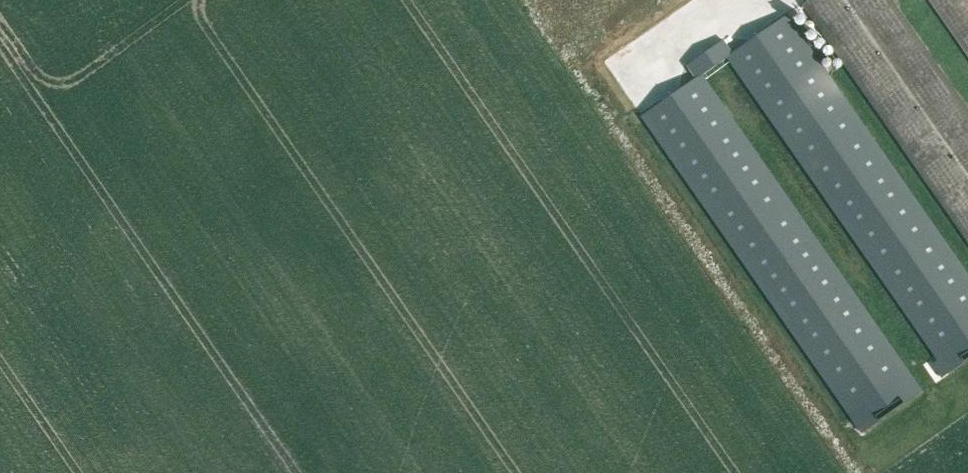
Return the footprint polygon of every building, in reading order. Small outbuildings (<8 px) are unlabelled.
[(804,5),(967,241),(967,110),(891,0),(810,0),(804,5)] [(967,55),(967,0),(930,0),(967,55)] [(641,117),(862,435),(923,392),(702,76),(727,59),(947,375),(967,361),(967,274),(787,15),(732,54),(723,41),(689,65),(698,78),(641,117)]
